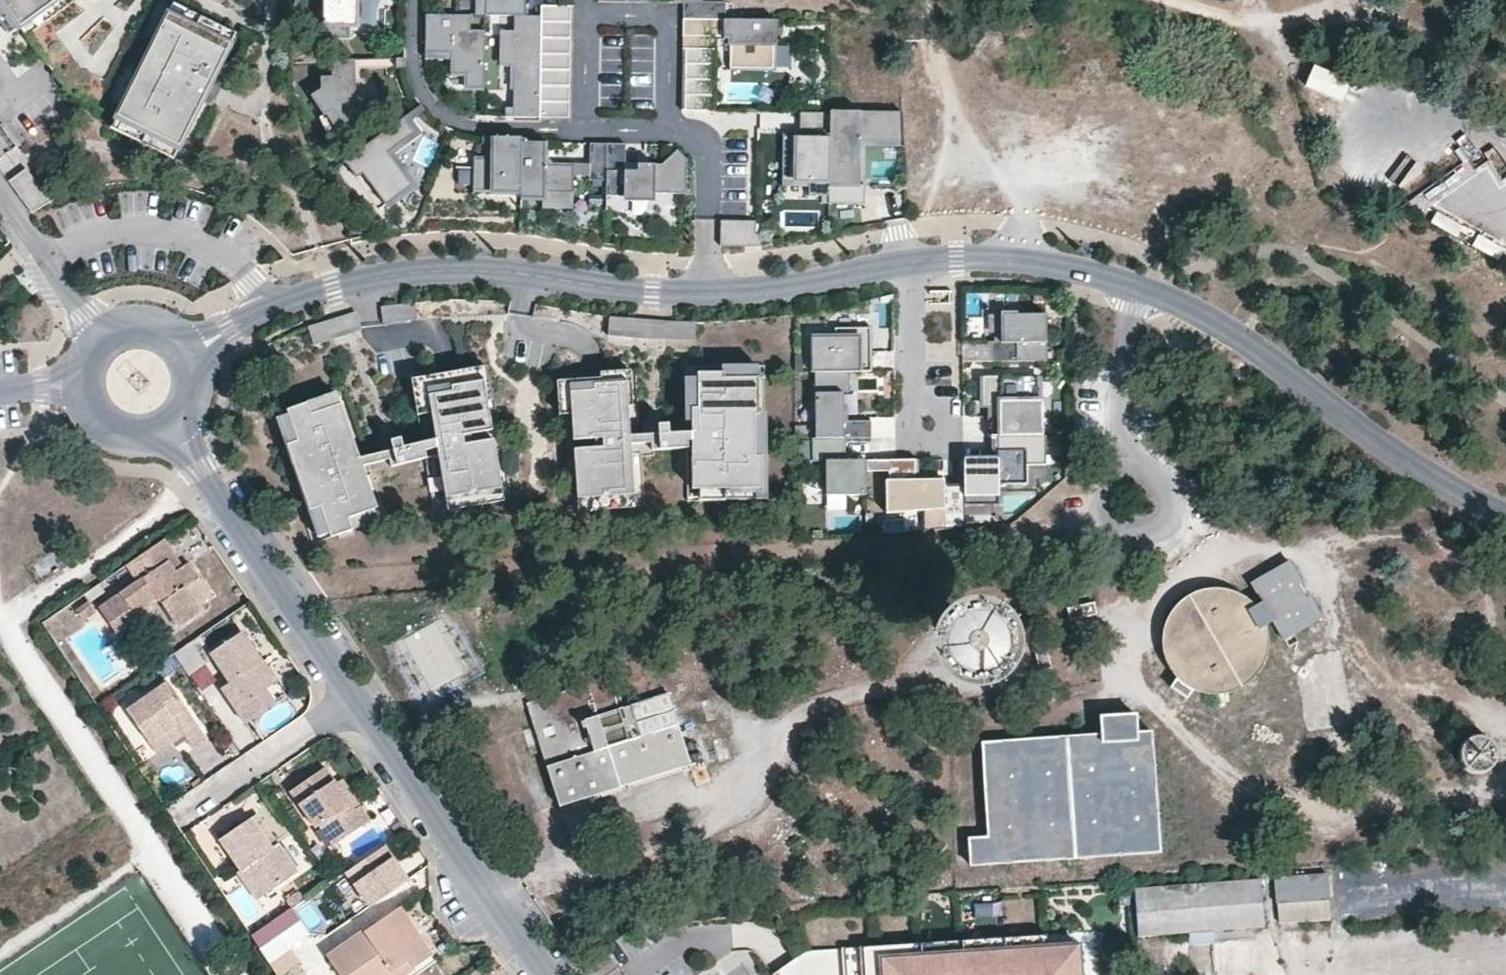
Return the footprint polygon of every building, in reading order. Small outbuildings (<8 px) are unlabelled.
[(21,25),(56,0),(3,0),(21,25)] [(325,36),(350,36),(350,0),(326,0),(325,36)] [(488,14),(516,14),(531,15),(531,0),(489,0),(488,14)] [(572,7),(538,7),(538,15),(538,23),(572,23),(572,7)] [(232,44),(171,14),(120,115),(182,146),(232,44)] [(531,15),(516,14),(516,31),(503,31),(502,68),(515,68),(514,117),(537,117),(537,102),(537,86),(537,71),(538,55),(538,39),(538,23),(538,15),(531,15)] [(469,89),(482,89),(482,36),(466,36),(466,15),(425,16),(425,53),(448,53),(448,76),(469,76),(469,89)] [(572,23),(538,23),(538,39),(572,39),(572,23)] [(773,25),(687,23),(687,34),(732,35),(731,75),(771,76),(773,25)] [(572,39),(538,39),(538,55),(572,55),(572,39)] [(718,51),(685,49),(685,65),(717,67),(718,51)] [(572,55),(538,55),(537,71),(572,71),(572,55)] [(356,100),(356,60),(329,61),(330,77),(319,79),(320,96),(311,99),(327,118),(334,113),(351,131),(367,114),(356,100)] [(1311,63),(1302,84),(1339,100),(1348,79),(1311,63)] [(717,67),(685,65),(684,81),(716,83),(717,67)] [(572,71),(537,71),(537,86),(572,87),(572,71)] [(717,83),(685,82),(684,97),(716,99),(717,83)] [(572,87),(537,86),(537,102),(572,102),(572,87)] [(716,100),(684,98),(683,113),(715,115),(716,100)] [(572,102),(537,102),(537,117),(572,118),(572,102)] [(887,111),(822,115),(823,194),(825,204),(867,204),(868,182),(855,182),(856,140),(887,141),(887,111)] [(808,194),(823,194),(822,115),(801,115),(801,130),(816,130),(816,138),(779,139),(780,182),(808,182),(808,194)] [(410,136),(399,121),(341,163),(352,179),(358,175),(382,207),(408,187),(384,155),(410,136)] [(479,189),(522,190),(523,145),(520,140),(491,139),(491,162),(479,162),(479,189)] [(547,145),(523,145),(522,190),(524,199),(576,198),(575,181),(548,181),(547,145)] [(627,172),(621,146),(608,146),(606,195),(687,197),(688,158),(678,148),(655,172),(627,172)] [(25,166),(6,178),(29,213),(48,200),(25,166)] [(465,172),(432,171),(431,195),(465,196),(465,172)] [(580,208),(580,218),(591,218),(591,208),(580,208)] [(1457,235),(1463,225),(1436,210),(1430,221),(1457,235)] [(758,244),(758,219),(719,218),(719,244),(758,244)] [(413,303),(381,304),(382,318),(413,316),(413,303)] [(993,341),(993,360),(1045,361),(1046,314),(1004,312),(1004,341),(993,341)] [(354,313),(307,322),(311,339),(357,330),(354,313)] [(870,370),(870,327),(834,327),(834,338),(810,338),(811,370),(816,370),(850,370),(870,370)] [(850,390),(850,370),(816,370),(817,436),(846,436),(869,436),(869,421),(840,422),(839,390),(850,390)] [(636,371),(566,376),(570,435),(600,433),(601,458),(575,460),(578,509),(645,505),(641,442),(640,426),(636,371)] [(483,372),(432,381),(442,438),(444,452),(453,502),(498,494),(490,446),(470,450),(466,430),(492,425),(483,372)] [(764,382),(697,379),(696,430),(695,447),(694,484),(760,486),(764,382)] [(989,380),(990,436),(1044,435),(1043,379),(989,380)] [(330,397),(277,415),(321,542),(374,524),(355,466),(354,461),(330,397)] [(668,424),(640,426),(641,442),(661,441),(662,449),(695,447),(696,430),(669,432),(668,424)] [(962,461),(963,479),(963,503),(996,503),(995,484),(1026,484),(1026,461),(1045,461),(1044,435),(997,437),(998,461),(962,461)] [(845,460),(846,436),(817,436),(816,461),(829,461),(829,494),(865,495),(865,461),(845,460)] [(378,455),(354,461),(355,466),(392,458),(393,464),(444,452),(442,438),(400,447),(398,440),(375,445),(378,455)] [(915,460),(892,460),(893,477),(893,508),(928,508),(928,528),(963,527),(963,503),(963,479),(910,479),(915,460)] [(132,615),(158,597),(177,625),(200,610),(196,604),(184,586),(197,578),(186,562),(181,566),(173,572),(166,561),(173,556),(162,540),(125,566),(135,581),(122,589),(96,608),(116,637),(137,623),(132,615)] [(173,556),(166,561),(173,572),(181,566),(173,556)] [(1249,580),(1262,599),(1252,604),(1244,597),(1235,592),(1226,590),(1215,589),(1206,590),(1194,593),(1185,599),(1179,605),(1171,613),(1163,628),(1162,640),(1164,653),(1170,667),(1177,675),(1184,682),(1193,688),(1204,691),(1211,692),(1220,692),(1233,690),(1242,684),(1250,679),(1256,672),(1262,663),(1265,655),(1267,648),(1267,640),(1266,631),(1263,621),(1272,615),(1285,634),(1322,610),(1309,591),(1305,594),(1295,578),(1299,575),(1286,556),(1249,580)] [(184,586),(196,604),(209,595),(197,578),(184,586)] [(104,591),(98,583),(82,594),(88,602),(104,591)] [(1003,614),(995,608),(987,604),(978,602),(969,601),(960,603),(951,606),(943,611),(937,618),(932,626),(928,635),(927,644),(928,653),(930,662),(935,670),(940,677),(948,683),(956,687),(965,689),(974,690),(984,688),(992,685),(1000,680),(1006,673),(1011,665),(1015,657),(1016,647),(1015,638),(1013,629),(1009,621),(1003,614)] [(95,612),(88,602),(75,610),(83,621),(95,612)] [(260,662),(239,631),(208,653),(229,683),(220,689),(244,724),(273,705),(248,670),(260,662)] [(190,644),(174,654),(188,676),(204,665),(190,644)] [(1036,674),(1047,673),(1045,648),(1033,650),(1036,674)] [(260,662),(248,670),(273,705),(284,697),(260,662)] [(668,694),(623,708),(613,677),(527,705),(559,807),(690,766),(668,694)] [(205,739),(166,683),(126,710),(150,745),(176,728),(181,735),(190,749),(205,739)] [(1166,852),(1157,730),(1132,732),(1131,715),(1096,717),(1097,735),(988,742),(994,836),(975,838),(977,865),(1166,852)] [(150,745),(155,753),(181,735),(176,728),(150,745)] [(1484,740),(1478,738),(1472,738),(1466,741),(1462,745),(1459,750),(1459,757),(1460,762),(1464,767),(1470,770),(1476,771),(1482,770),(1487,767),(1490,762),(1492,756),(1491,750),(1488,744),(1484,740)] [(324,769),(289,793),(316,831),(321,828),(334,845),(369,819),(359,805),(353,810),(329,775),(324,769)] [(336,772),(329,775),(353,810),(359,805),(336,772)] [(277,843),(271,847),(250,818),(219,839),(240,870),(245,867),(265,895),(297,871),(277,843)] [(328,849),(334,845),(321,828),(316,831),(328,849)] [(363,906),(406,876),(390,852),(346,882),(363,906)] [(240,870),(237,872),(257,900),(265,895),(245,867),(240,870)] [(1326,896),(1324,876),(1277,880),(1279,900),(1326,896)] [(1260,881),(1134,890),(1137,934),(1263,926),(1260,881)] [(1279,908),(1280,923),(1299,922),(1299,906),(1279,908)] [(411,939),(417,936),(399,909),(392,913),(411,939)] [(250,937),(267,963),(287,949),(308,935),(290,910),(250,937)] [(392,913),(328,956),(341,974),(400,974),(430,955),(417,936),(411,939),(392,913)] [(773,973),(775,974),(1102,974),(1100,933),(806,952),(791,962),(773,973)] [(602,946),(581,959),(591,974),(608,974),(616,970),(602,946)] [(267,963),(275,974),(284,974),(298,965),(287,949),(267,963)]
